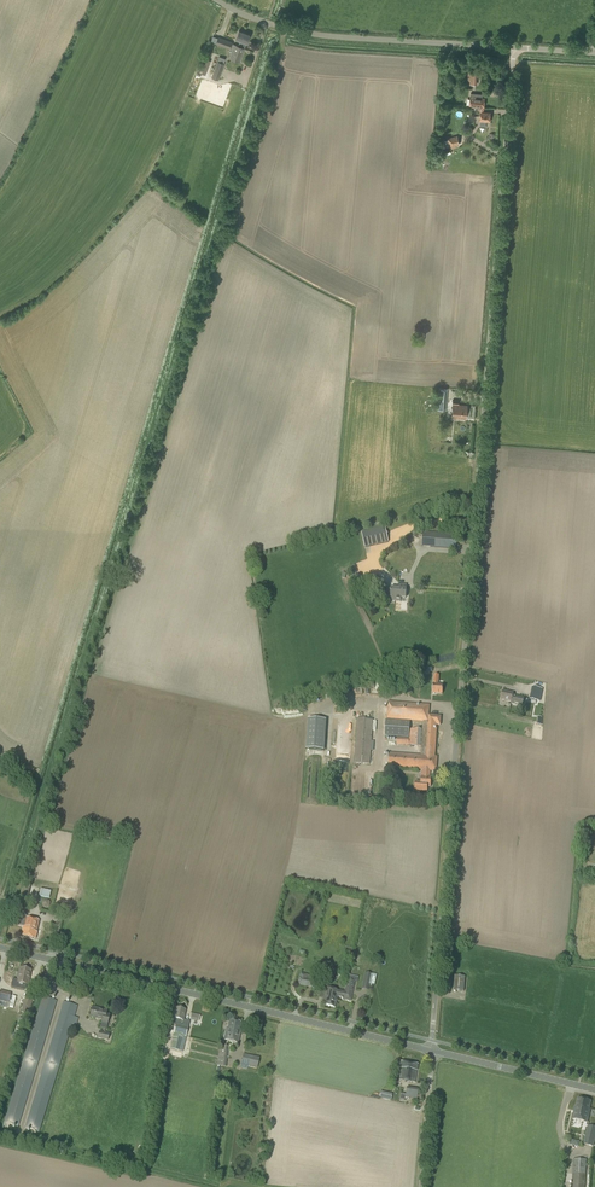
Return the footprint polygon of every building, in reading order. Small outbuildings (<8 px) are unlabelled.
[(244,48),(246,43),(247,43),(249,35),(239,31),(236,39),(240,40),(238,46),(239,47),(244,48)] [(229,48),(232,42),(218,37),(216,43),(229,48)] [(239,47),(238,46),(234,44),(229,58),(240,62),(244,48),(239,47)] [(218,80),(224,64),(217,61),(211,77),(218,80)] [(477,79),(478,66),(471,66),(470,78),(477,79)] [(471,93),(470,106),(475,106),(484,107),(485,98),(482,98),(482,97),(483,97),(483,95),(483,94),(471,93)] [(484,107),(475,106),(474,111),(481,111),(480,121),(480,126),(486,126),(486,121),(490,121),(491,112),(484,112),(484,107)] [(450,147),(459,144),(457,136),(448,139),(450,147)] [(446,409),(447,392),(438,391),(437,409),(446,409)] [(466,419),(467,405),(453,404),(452,418),(466,419)] [(365,547),(388,542),(385,528),(362,533),(365,547)] [(456,549),(458,534),(424,531),(422,547),(456,549)] [(388,586),(377,574),(367,583),(378,595),(388,586)] [(361,581),(359,580),(352,587),(359,596),(368,588),(361,581)] [(396,592),(395,601),(401,602),(401,598),(406,598),(406,597),(407,597),(407,594),(406,593),(407,589),(402,589),(402,584),(398,584),(398,588),(398,592),(396,592)] [(398,592),(398,588),(391,588),(387,588),(387,591),(391,592),(390,601),(395,601),(396,592),(398,592)] [(438,685),(439,676),(434,675),(434,684),(433,684),(433,694),(442,694),(443,685),(438,685)] [(522,707),(524,698),(513,696),(514,693),(503,691),(501,700),(511,702),(511,704),(522,707)] [(432,778),(430,778),(430,771),(436,771),(437,758),(435,757),(437,726),(441,726),(441,716),(429,715),(430,705),(388,702),(386,719),(423,722),(422,731),(410,730),(409,746),(421,747),(421,755),(390,753),(388,768),(422,770),(421,777),(421,782),(417,782),(416,791),(428,792),(429,787),(432,787),(432,778)] [(308,719),(306,749),(325,751),(327,720),(308,719)] [(370,765),(373,720),(357,719),(354,763),(370,765)] [(410,722),(386,720),(385,736),(409,738),(410,722)] [(26,904),(30,885),(23,883),(18,902),(26,904)] [(35,939),(37,933),(40,921),(26,917),(27,916),(15,913),(12,924),(23,927),(21,936),(35,939)] [(27,985),(31,970),(21,968),(17,982),(27,985)] [(362,983),(369,985),(371,974),(365,973),(362,983)] [(464,992),(465,977),(455,976),(453,991),(464,992)] [(312,979),(304,978),(299,977),(297,983),(311,985),(312,979)] [(337,996),(342,998),(342,999),(351,1001),(355,981),(347,980),(344,992),(338,990),(337,996)] [(337,996),(338,990),(326,988),(323,1005),(335,1007),(337,996)] [(11,993),(0,990),(0,1001),(8,1003),(11,993)] [(18,1128),(57,1001),(42,997),(4,1123),(4,1124),(2,1128),(7,1130),(8,1125),(18,1128)] [(29,1015),(33,1001),(25,998),(21,1012),(29,1015)] [(63,1001),(24,1128),(39,1133),(72,1025),(74,1017),(78,1006),(63,1001)] [(107,1025),(110,1014),(106,1014),(107,1011),(92,1007),(90,1017),(102,1020),(101,1023),(107,1025)] [(183,1051),(189,1021),(184,1020),(186,1010),(175,1008),(173,1018),(174,1018),(172,1024),(176,1025),(174,1033),(170,1049),(183,1051)] [(240,1030),(241,1023),(230,1020),(228,1027),(227,1027),(224,1040),(238,1044),(241,1030),(240,1030)] [(108,1041),(110,1034),(99,1031),(97,1039),(108,1041)] [(226,1067),(228,1050),(219,1049),(217,1066),(226,1067)] [(257,1068),(260,1057),(244,1054),(241,1064),(257,1068)] [(417,1071),(418,1065),(400,1062),(400,1068),(401,1068),(399,1080),(415,1083),(417,1071)] [(420,1100),(421,1091),(418,1091),(418,1089),(407,1087),(406,1094),(400,1093),(399,1101),(404,1101),(405,1098),(416,1099),(420,1100)] [(390,1100),(391,1094),(380,1091),(379,1097),(390,1100)] [(582,1115),(588,1116),(590,1109),(589,1109),(591,1101),(578,1098),(576,1106),(575,1106),(574,1111),(582,1113),(582,1115)] [(587,1122),(588,1116),(582,1115),(582,1113),(574,1111),(572,1119),(587,1122)] [(583,1144),(584,1145),(593,1147),(594,1139),(594,1137),(590,1136),(592,1127),(588,1126),(583,1144)] [(586,1160),(573,1159),(572,1186),(585,1186),(586,1160)]
